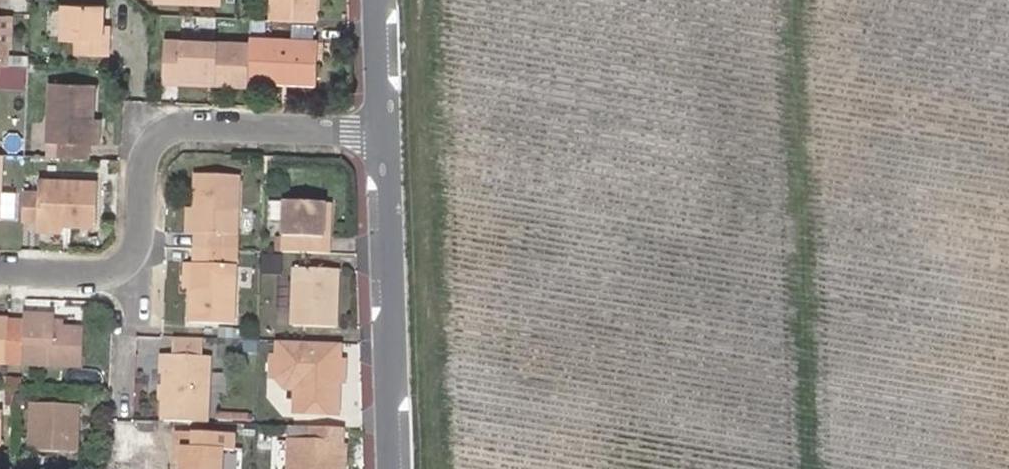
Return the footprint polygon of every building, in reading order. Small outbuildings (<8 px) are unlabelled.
[(316,22),(317,0),(272,0),(272,20),(316,22)] [(76,54),(107,56),(107,40),(103,39),(104,7),(64,4),(63,39),(77,41),(76,54)] [(214,84),(248,86),(249,79),(250,42),(165,39),(163,82),(180,82),(180,77),(214,78),(214,84)] [(317,41),(250,39),(250,42),(249,79),(282,81),(282,73),(317,75),(317,41)] [(28,57),(9,56),(8,67),(27,68),(28,57)] [(282,73),(282,81),(316,82),(317,75),(282,73)] [(60,158),(90,159),(90,146),(92,146),(93,119),(94,86),(50,83),(49,144),(44,144),(44,157),(60,158)] [(93,119),(92,146),(101,147),(101,119),(93,119)] [(197,237),(196,250),(225,251),(225,238),(237,238),(240,179),(196,178),(195,210),(194,235),(194,236),(197,237)] [(23,190),(22,221),(38,222),(38,224),(61,225),(94,227),(96,183),(37,179),(24,179),(23,190)] [(9,190),(8,216),(20,216),(21,190),(9,190)] [(285,253),(333,255),(333,237),(326,236),(327,206),(288,203),(285,253)] [(61,237),(61,225),(38,224),(37,234),(61,237)] [(225,251),(196,250),(195,264),(193,264),(192,289),(191,323),(234,324),(236,266),(225,266),(225,251)] [(192,289),(193,264),(186,264),(184,288),(192,289)] [(297,271),(295,326),(336,327),(337,272),(297,271)] [(8,324),(6,366),(81,369),(84,332),(63,331),(54,331),(55,325),(55,319),(23,318),(23,325),(8,324)] [(201,340),(177,339),(177,355),(200,356),(201,340)] [(339,363),(340,346),(278,343),(277,357),(277,359),(276,378),(285,387),(295,388),(294,413),(337,415),(338,383),(338,382),(333,382),(333,363),(339,363)] [(209,357),(200,356),(177,355),(167,355),(166,370),(165,390),(165,397),(164,419),(207,421),(209,357)] [(341,363),(339,363),(333,363),(333,382),(338,382),(338,383),(345,383),(345,363),(341,363)] [(26,389),(15,389),(15,400),(26,401),(26,389)] [(77,453),(78,407),(35,406),(33,451),(77,453)] [(342,429),(314,428),(312,445),(293,444),(292,468),(341,468),(341,450),(342,429)] [(183,463),(183,468),(223,468),(224,451),(236,452),(237,436),(210,435),(176,434),(175,449),(183,449),(183,463)] [(174,462),(183,463),(183,449),(175,449),(174,462)]
